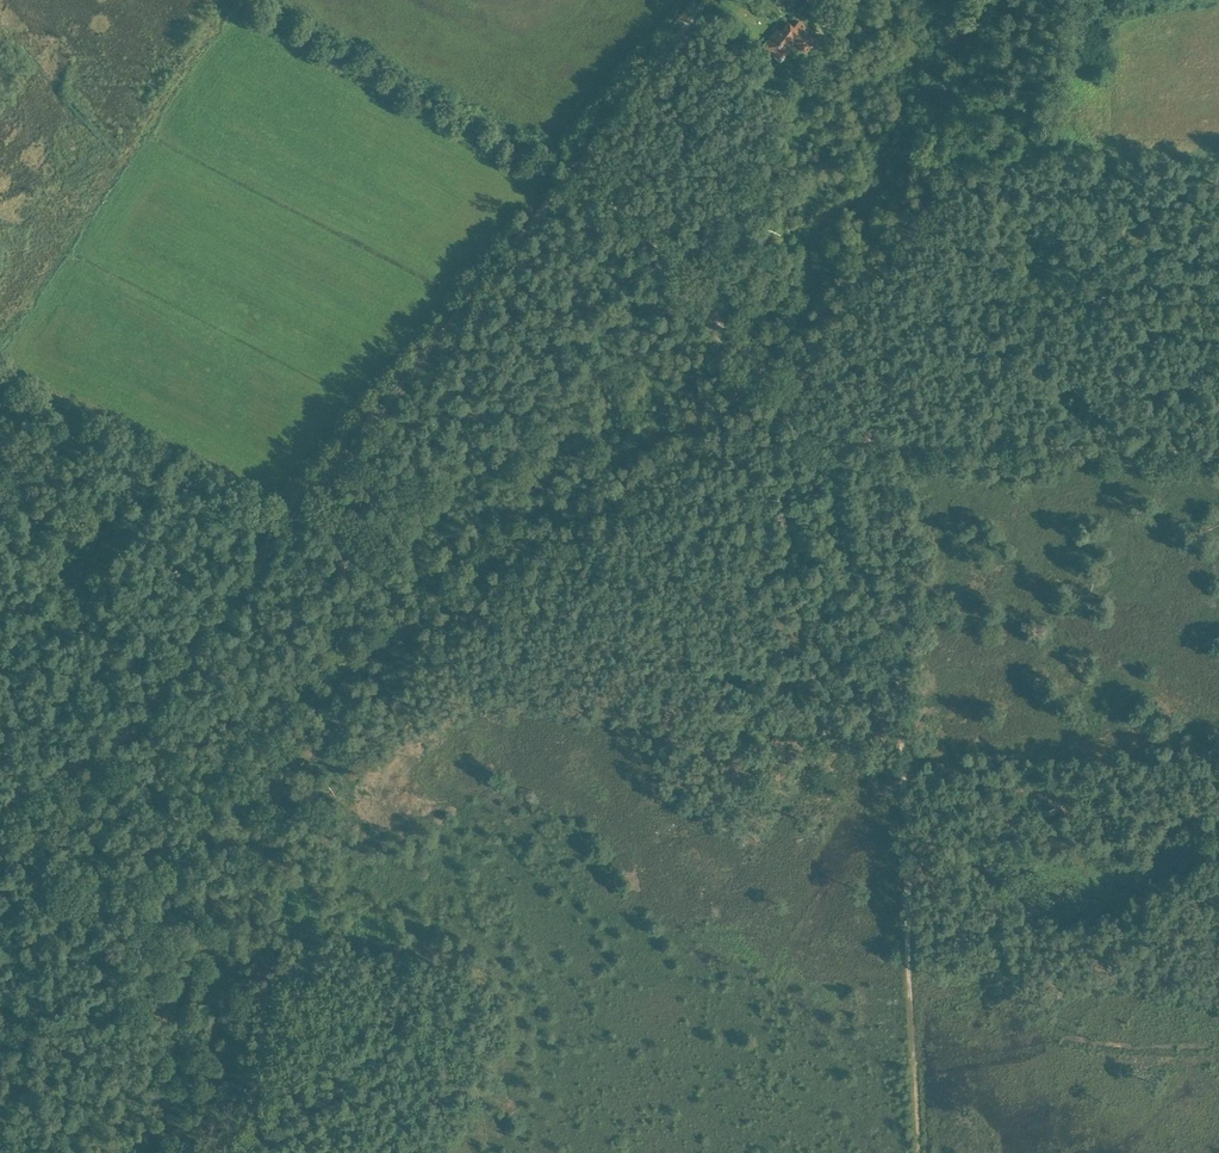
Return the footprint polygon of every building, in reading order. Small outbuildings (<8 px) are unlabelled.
[(816,20),(829,3),(826,0),(814,0),(805,12),(816,20)] [(768,49),(775,55),(774,57),(781,63),(786,57),(784,56),(794,42),(807,52),(819,36),(800,21),(795,28),(788,23),(768,49)]
